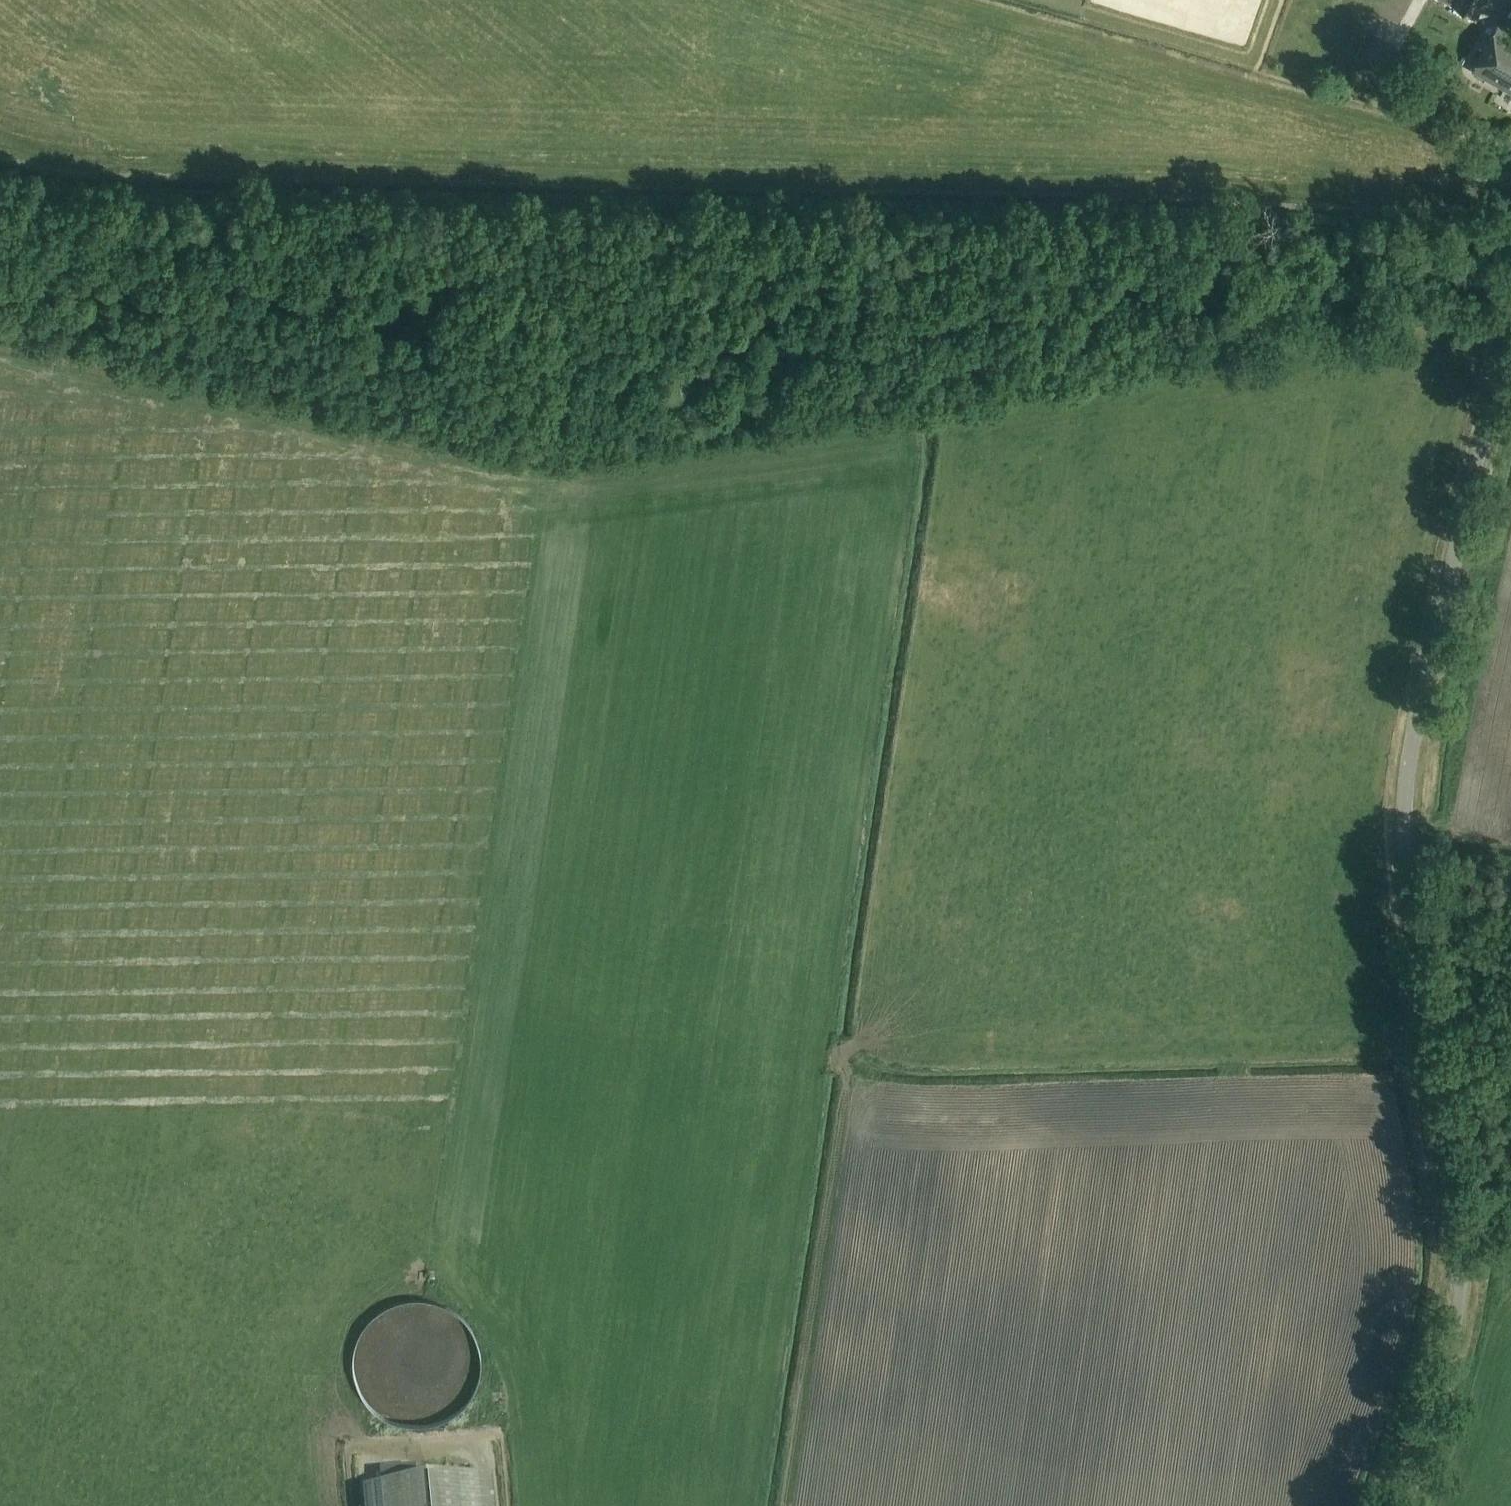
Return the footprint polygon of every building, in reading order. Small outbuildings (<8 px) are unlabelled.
[(1451,5),(1476,18),(1485,0),(1442,0),(1451,5)] [(1498,24),(1471,71),(1510,93),(1510,32),(1498,24)] [(1399,48),(1374,34),(1362,56),(1388,69),(1399,48)] [(852,1067),(858,1082),(870,1077),(863,1061),(852,1067)] [(378,1492),(380,1505),(483,1505),(481,1483),(378,1492)]
